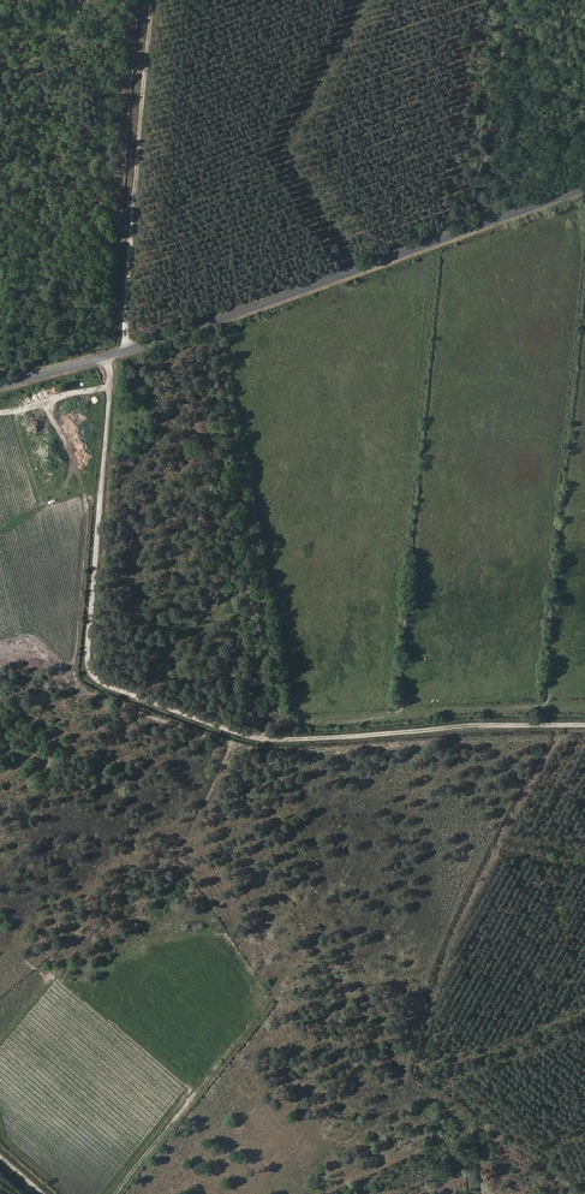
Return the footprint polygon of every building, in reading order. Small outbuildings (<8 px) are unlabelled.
[(247,679),(249,687),(263,683),(261,675),(247,679)]
